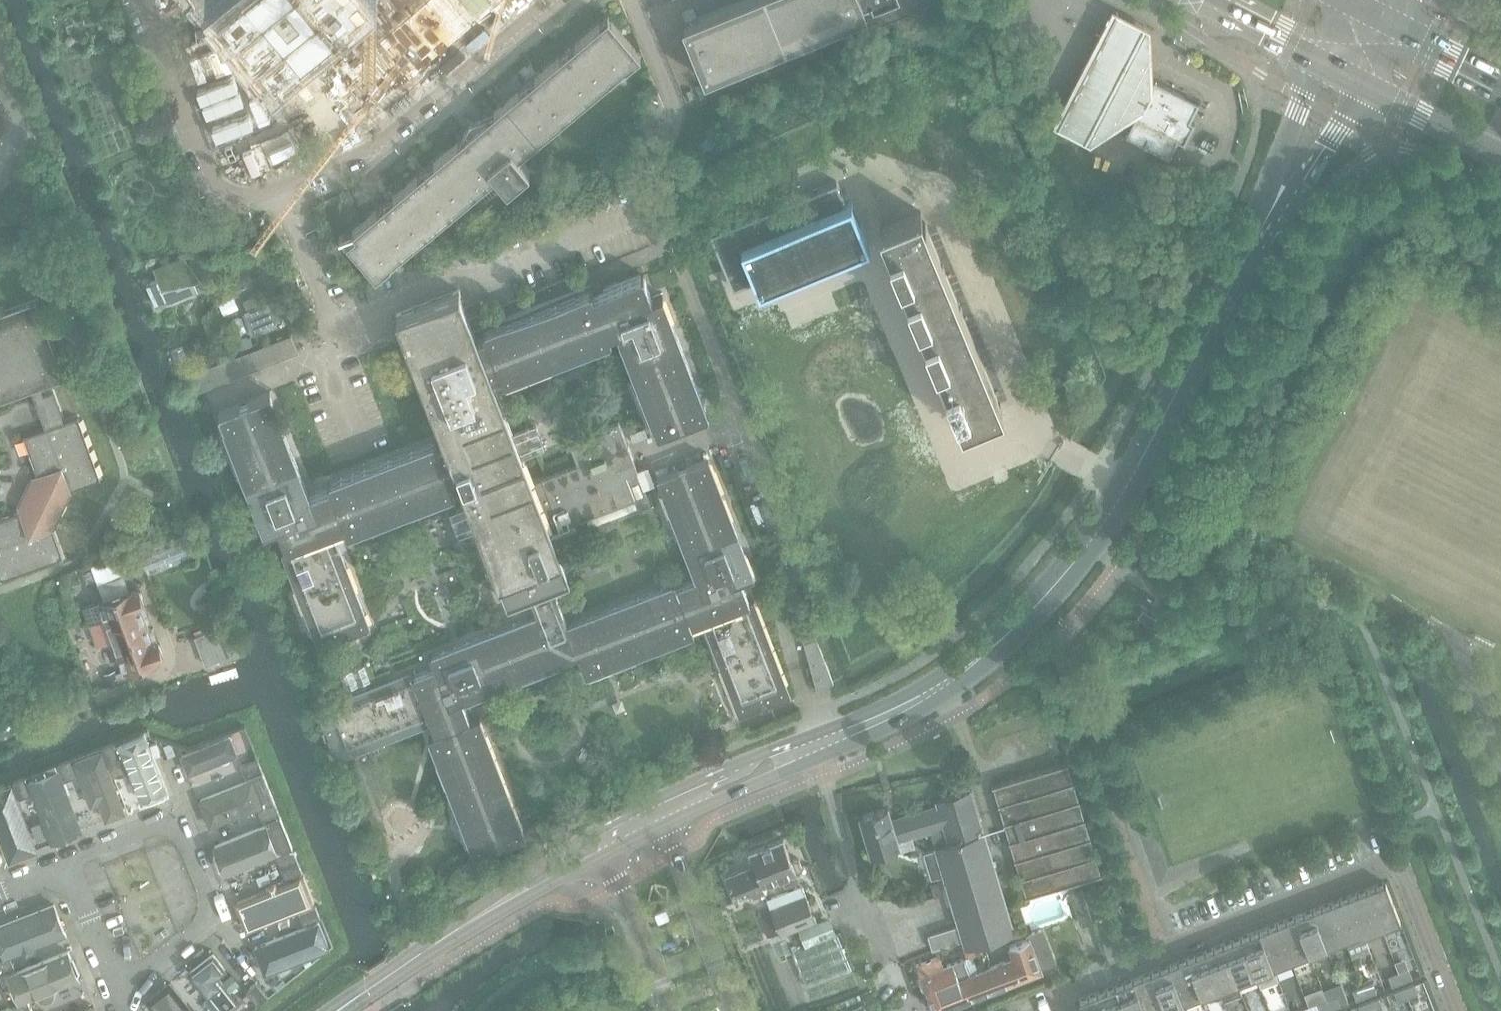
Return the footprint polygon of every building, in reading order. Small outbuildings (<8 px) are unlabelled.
[(272,17),(351,110),(482,0),(419,0),(346,61),(295,0),(258,0),(272,17)] [(864,13),(865,12),(866,13),(867,12),(864,3),(871,0),(873,4),(882,0),(741,0),(684,23),(682,23),(704,78),(706,77),(864,13)] [(1151,33),(1115,16),(1058,120),(1094,139),(1144,115),(1154,97),(1151,33)] [(640,55),(611,20),(602,27),(599,23),(588,32),(616,65),(619,63),(623,67),(625,66),(625,67),(640,55)] [(580,104),(616,74),(623,67),(619,63),(616,65),(588,32),(575,44),(578,47),(562,61),(559,57),(548,66),(580,104)] [(540,137),(580,104),(548,66),(534,78),(538,81),(521,95),(518,91),(508,100),(540,137)] [(1136,116),(1128,131),(1126,134),(1169,156),(1172,157),(1181,141),(1183,142),(1193,123),(1188,120),(1197,103),(1168,88),(1168,89),(1155,82),(1137,116),(1136,116)] [(518,155),(540,137),(508,100),(492,113),(495,117),(490,122),(486,118),(464,136),(468,140),(460,146),(457,142),(446,152),(478,189),(496,174),(507,187),(529,169),(518,155)] [(437,224),(478,189),(446,152),(433,163),(436,167),(430,172),(420,180),(417,176),(405,186),(437,224)] [(806,193),(710,232),(726,269),(733,287),(755,278),(759,289),(785,279),(790,277),(840,257),(845,254),(862,248),(869,244),(850,198),(845,200),(837,181),(837,180),(806,193)] [(391,263),(437,224),(405,186),(392,197),(396,200),(389,206),(379,214),(376,210),(366,219),(393,251),(386,257),(391,263)] [(886,225),(880,228),(890,252),(917,318),(920,325),(935,360),(938,368),(962,426),(1003,409),(920,212),(886,225)] [(393,251),(366,219),(352,230),(355,234),(346,242),(376,276),(391,264),(390,263),(391,263),(386,257),(393,251)] [(196,288),(184,258),(154,270),(166,300),(196,288)] [(319,646),(340,638),(370,627),(369,623),(368,624),(333,531),(345,526),(348,532),(349,531),(454,491),(455,492),(456,491),(454,486),(465,482),(474,505),(450,514),(458,537),(482,528),(509,599),(507,600),(508,602),(530,594),(538,615),(432,655),(431,654),(430,655),(434,668),(414,676),(412,672),(410,673),(411,674),(318,709),(318,708),(316,709),(335,760),(338,759),(337,758),(431,722),(435,734),(428,737),(475,857),(526,837),(480,717),(470,721),(462,700),(578,655),(586,675),(694,633),(692,626),(703,622),(739,717),(791,697),(790,695),(789,695),(753,603),(754,602),(753,600),(749,602),(741,581),(754,576),(754,574),(753,575),(708,459),(709,458),(708,456),(656,476),(661,489),(662,488),(697,579),(677,586),(675,582),(672,583),(673,584),(569,625),(569,624),(567,624),(551,584),(570,577),(569,574),(567,575),(555,542),(651,505),(619,422),(569,441),(578,465),(531,483),(493,380),(502,377),(504,382),(505,382),(504,379),(608,338),(609,340),(611,339),(609,334),(618,331),(653,420),(652,421),(657,434),(709,414),(708,412),(707,412),(662,296),(663,296),(662,294),(652,298),(643,274),(593,293),(592,288),(590,289),(485,330),(485,329),(483,329),(485,336),(476,339),(458,293),(460,293),(459,289),(396,313),(397,317),(399,316),(447,441),(439,444),(437,439),(434,440),(434,441),(330,481),(329,480),(327,481),(329,486),(309,494),(308,493),(270,393),(271,393),(270,391),(218,411),(224,425),(225,424),(265,529),(264,529),(265,531),(279,525),(287,548),(282,549),(283,551),(285,551),(315,632),(314,633),(319,646)] [(31,390),(45,428),(23,436),(38,475),(20,511),(0,519),(0,578),(1,580),(63,557),(52,527),(53,526),(55,522),(70,489),(100,479),(91,452),(78,416),(64,421),(53,391),(44,395),(41,387),(64,378),(56,356),(53,357),(50,351),(54,350),(46,329),(43,331),(41,325),(44,323),(36,301),(0,314),(0,402),(31,390)] [(276,321),(268,301),(244,310),(252,330),(276,321)] [(246,330),(241,316),(230,321),(236,334),(246,330)] [(194,393),(297,353),(290,335),(187,374),(194,393)] [(188,358),(183,344),(171,348),(176,362),(188,358)] [(633,442),(648,436),(645,427),(630,433),(633,442)] [(770,541),(779,538),(775,529),(766,532),(770,541)] [(98,600),(83,607),(87,618),(89,618),(98,642),(112,636),(108,626),(120,622),(122,628),(127,625),(131,638),(150,632),(139,602),(143,597),(139,588),(135,588),(134,586),(128,588),(122,573),(100,582),(106,597),(98,600)] [(1145,608),(1141,615),(1153,624),(1158,617),(1145,608)] [(120,622),(108,626),(112,636),(124,669),(160,656),(158,654),(162,650),(159,641),(153,641),(150,632),(131,638),(127,625),(122,628),(120,622)] [(232,656),(221,627),(195,636),(206,665),(232,656)] [(802,633),(809,661),(816,687),(833,681),(813,629),(802,633)] [(111,671),(104,673),(109,685),(119,681),(115,669),(111,671)] [(121,758),(114,741),(102,746),(108,763),(121,758)] [(171,742),(164,745),(168,756),(176,753),(171,742)] [(262,771),(257,758),(241,765),(246,777),(262,771)] [(76,776),(69,759),(57,764),(64,781),(76,776)] [(1103,873),(1068,762),(992,784),(1025,897),(1103,873)] [(31,793),(25,777),(12,782),(19,798),(31,793)] [(938,805),(905,815),(912,837),(931,832),(936,849),(924,852),(931,878),(945,875),(960,925),(928,935),(933,949),(964,939),(966,947),(974,945),(1013,934),(984,834),(983,835),(970,791),(937,801),(938,805)] [(280,815),(275,803),(258,810),(263,822),(280,815)] [(905,815),(892,819),(891,820),(888,807),(861,815),(861,818),(858,819),(861,831),(865,830),(871,853),(887,848),(889,853),(915,846),(912,837),(905,815)] [(749,852),(755,864),(763,885),(782,878),(785,885),(799,879),(796,872),(799,871),(802,866),(798,858),(793,857),(791,858),(783,838),(749,852)] [(298,860),(293,848),(276,854),(281,867),(298,860)] [(302,872),(298,860),(281,867),(286,879),(302,872)] [(763,885),(755,864),(726,876),(734,896),(750,889),(753,897),(766,892),(763,885)] [(935,896),(942,894),(938,881),(931,883),(935,896)] [(1366,888),(1382,929),(1401,921),(1385,881),(1366,888)] [(780,935),(798,928),(816,920),(805,894),(802,886),(767,900),(767,902),(758,906),(760,913),(758,913),(768,937),(779,932),(780,935)] [(1082,888),(1070,893),(1080,923),(1092,918),(1082,888)] [(1382,929),(1366,888),(1348,895),(1364,936),(1382,929)] [(1364,936),(1348,895),(1330,902),(1346,942),(1364,936)] [(1346,942),(1330,902),(1312,909),(1328,949),(1346,942)] [(320,917),(315,905),(298,911),(303,923),(320,917)] [(1328,949),(1312,909),(1295,916),(1310,956),(1328,949)] [(1310,956),(1295,916),(1277,923),(1292,963),(1310,956)] [(1292,963),(1277,923),(1259,930),(1274,970),(1292,963)] [(1256,977),(1274,970),(1259,930),(1241,937),(1256,977)] [(1223,944),(1238,984),(1256,977),(1241,937),(1223,944)] [(964,977),(972,997),(1041,971),(1028,938),(1010,945),(1014,957),(971,974),(964,977)] [(1238,984),(1223,944),(1204,951),(1220,991),(1238,984)] [(966,957),(972,955),(977,953),(974,945),(966,947),(964,948),(966,957)] [(1220,991),(1204,951),(1186,958),(1202,998),(1220,991)] [(10,955),(0,959),(0,974),(15,968),(10,955)] [(929,997),(930,998),(927,1002),(930,1008),(934,1009),(934,1010),(937,1010),(972,997),(964,977),(971,974),(970,972),(978,969),(972,955),(966,957),(943,966),(939,956),(916,965),(920,975),(919,981),(922,988),(927,991),(929,997)] [(1202,998),(1186,958),(1169,965),(1184,1005),(1202,998)] [(1169,965),(1151,972),(1166,1010),(1169,1010),(1184,1005),(1169,965)] [(1398,972),(1402,982),(1413,978),(1409,968),(1398,972)] [(1151,972),(1133,979),(1145,1010),(1166,1010),(1151,972)] [(1402,982),(1398,972),(1388,976),(1392,986),(1402,982)] [(1133,979),(1115,986),(1125,1010),(1145,1010),(1133,979)] [(268,996),(257,982),(246,990),(257,1004),(268,996)] [(1363,986),(1367,996),(1377,992),(1373,982),(1363,986)] [(1404,988),(1408,998),(1419,994),(1415,984),(1404,988)] [(1115,986),(1097,992),(1104,1010),(1125,1010),(1115,986)] [(1367,996),(1363,986),(1352,990),(1356,1000),(1367,996)] [(1408,998),(1404,988),(1394,991),(1398,1002),(1408,998)] [(1097,992),(1078,1000),(1082,1010),(1104,1010),(1097,992)] [(1327,999),(1331,1010),(1341,1006),(1337,995),(1327,999)] [(1372,1010),(1374,1010),(1383,1008),(1379,997),(1368,1001),(1372,1010)] [(1327,999),(1316,1003),(1319,1010),(1327,1010),(1331,1010),(1327,999)] [(28,1000),(11,1007),(13,1010),(32,1010),(28,1000)] [(1368,1001),(1358,1005),(1360,1010),(1372,1010),(1368,1001)]
